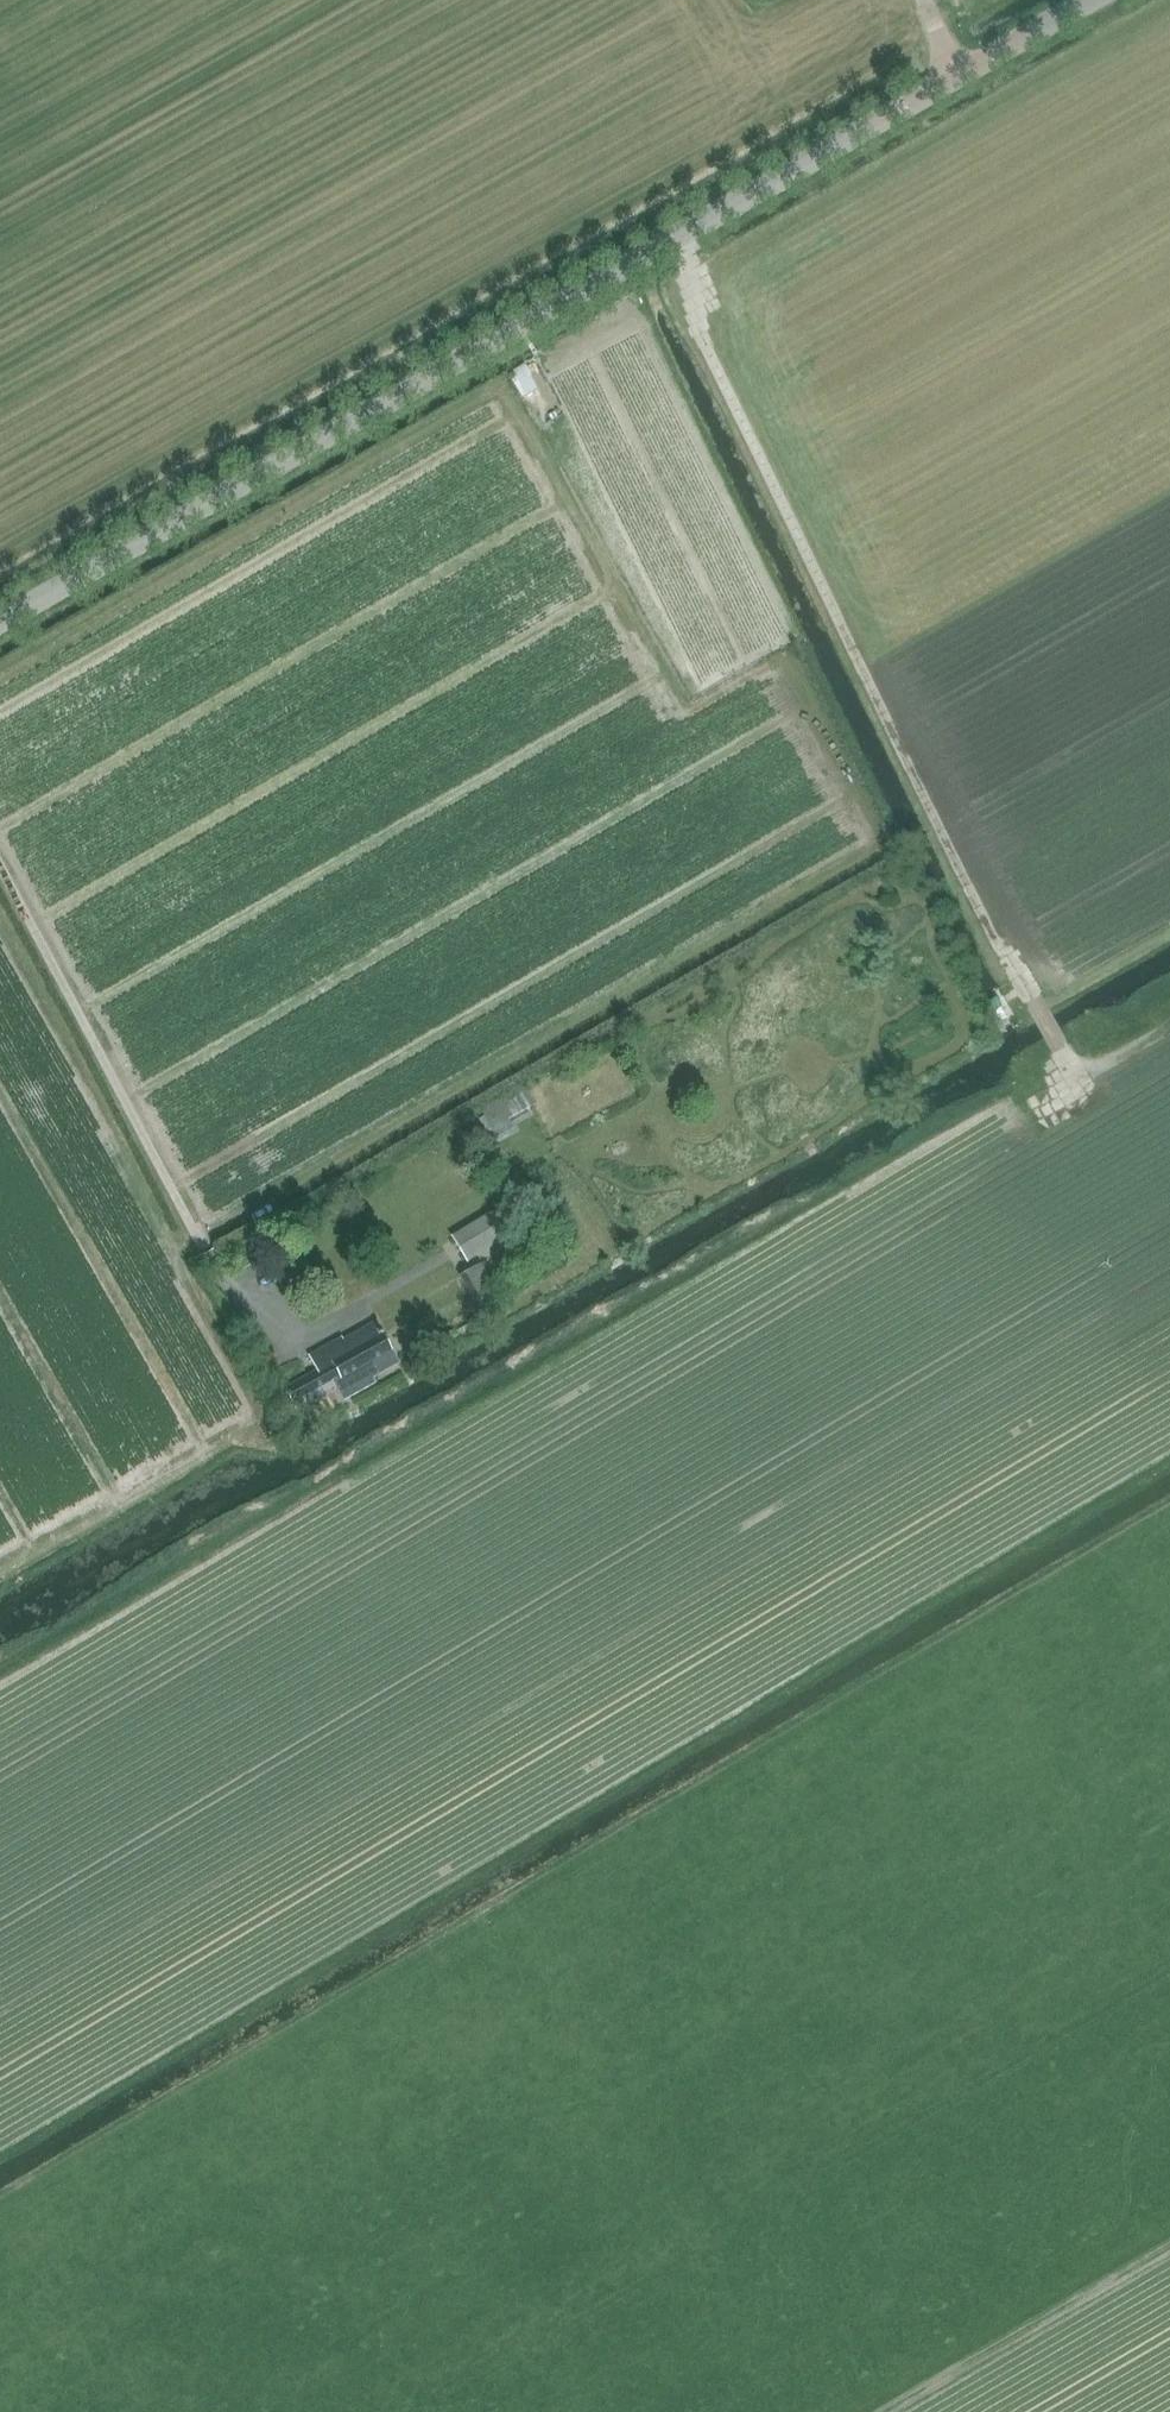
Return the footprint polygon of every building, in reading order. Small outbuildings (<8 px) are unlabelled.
[(729,190),(711,200),(718,212),(736,202),(729,190)] [(500,366),(511,390),(523,385),(511,361),(500,366)] [(499,1209),(453,1237),(466,1258),(512,1230),(499,1209)] [(470,1259),(451,1265),(463,1301),(482,1295),(470,1259)] [(317,1370),(284,1389),(296,1409),(335,1386),(344,1402),(376,1384),(374,1381),(366,1366),(393,1351),(376,1321),(371,1324),(343,1340),(342,1337),(309,1356),(317,1370)]
